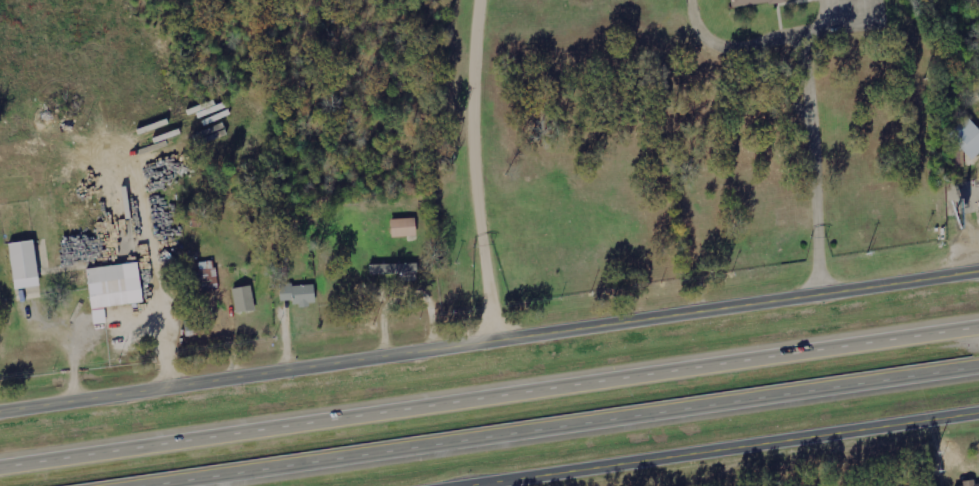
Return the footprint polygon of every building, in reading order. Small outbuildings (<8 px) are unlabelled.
[(978,155),(978,128),(969,117),(950,136),(973,161),(978,155)] [(418,235),(417,217),(393,219),(394,237),(418,235)] [(11,242),(16,288),(41,286),(36,239),(11,242)] [(195,263),(199,288),(219,285),(215,260),(195,263)] [(95,323),(108,322),(106,306),(145,301),(140,261),(89,268),(95,323)] [(372,274),(419,272),(419,262),(371,264),(372,274)] [(281,284),(282,300),(295,300),(295,305),(317,304),(317,283),(281,284)] [(256,310),(254,285),(235,287),(237,312),(256,310)]
